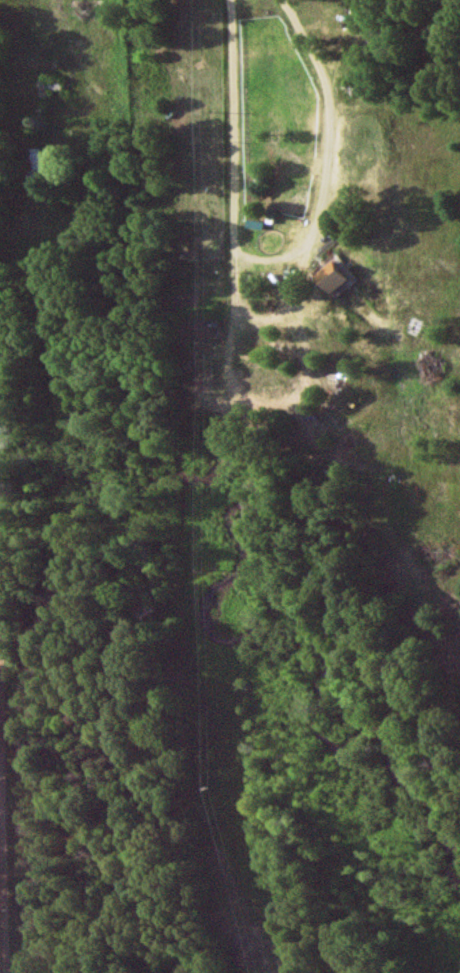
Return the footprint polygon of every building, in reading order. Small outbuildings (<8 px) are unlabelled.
[(32,169),(42,168),(41,150),(21,152),(22,163),(31,162),(32,169)] [(347,282),(334,261),(313,274),(325,295),(347,282)]
